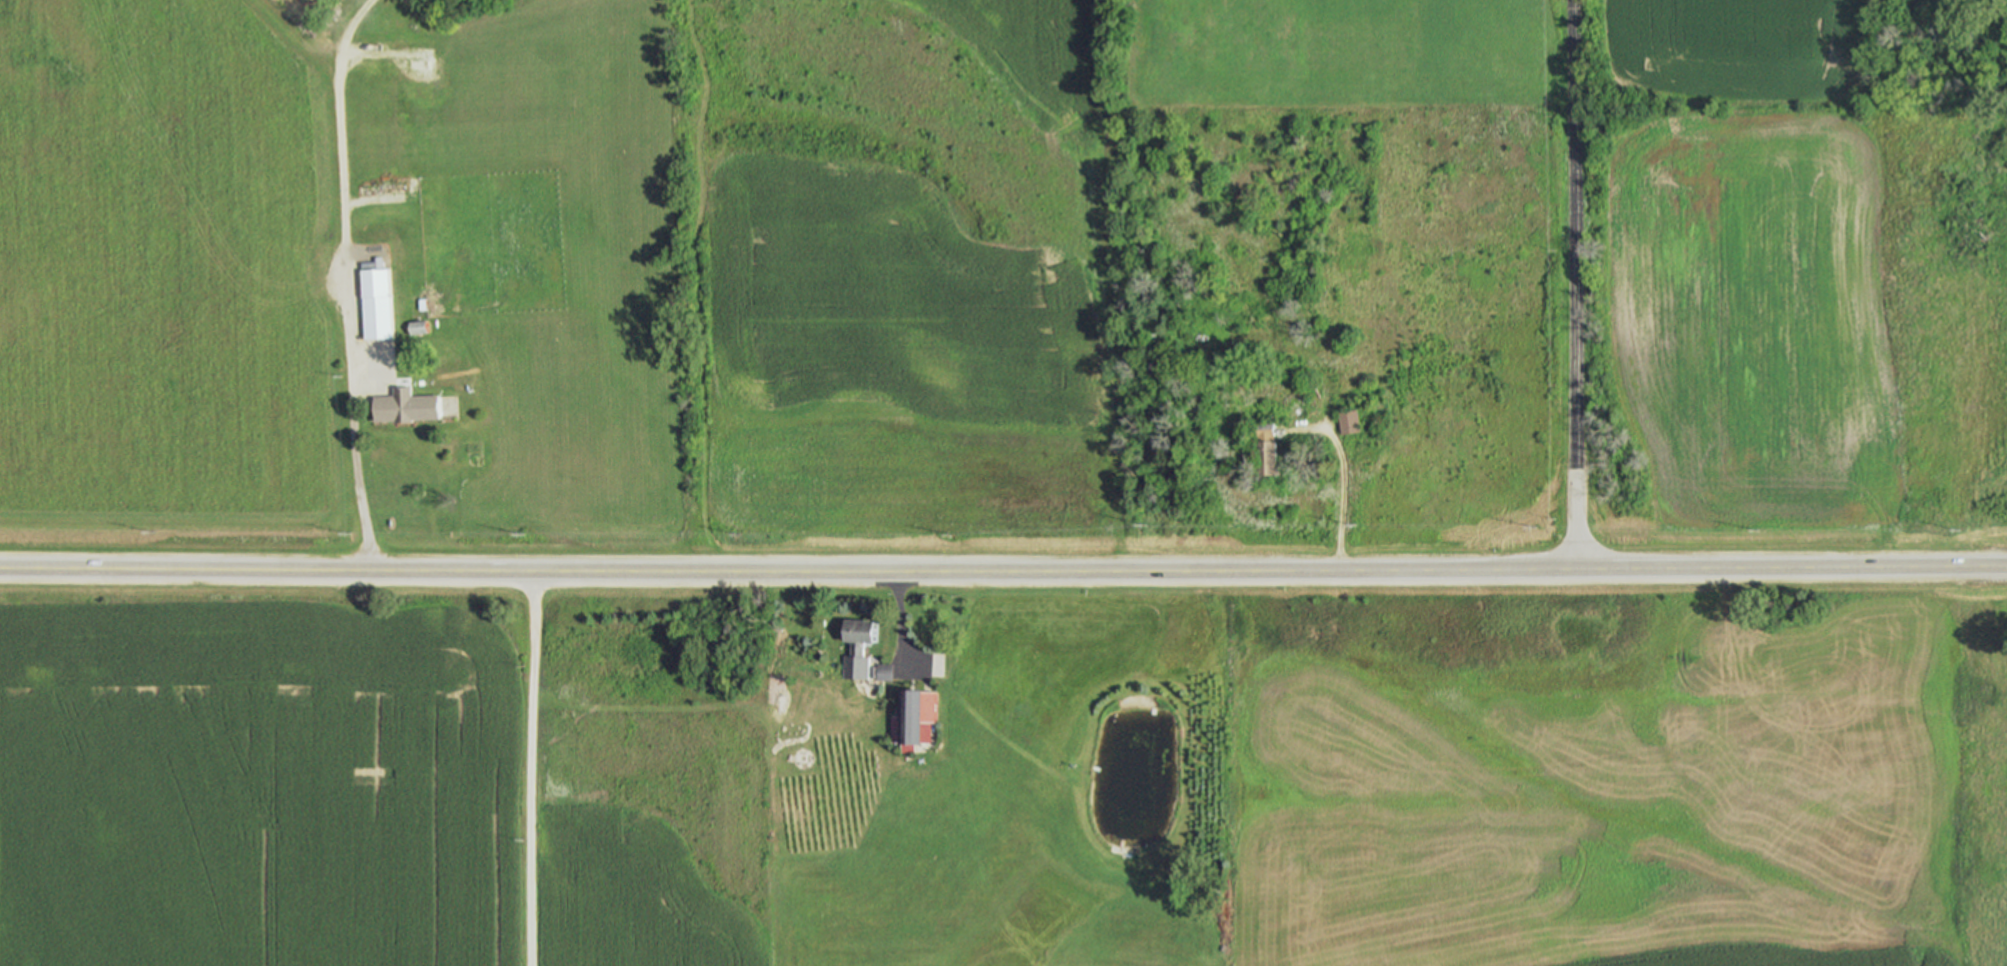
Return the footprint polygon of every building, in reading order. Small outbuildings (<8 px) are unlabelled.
[(386,269),(389,338),(361,339),(358,270),(386,269)] [(424,320),(425,333),(408,334),(407,321),(424,320)] [(438,396),(408,397),(408,387),(391,387),(391,395),(370,396),(371,420),(390,419),(390,423),(406,422),(406,419),(439,418),(438,396)] [(1358,431),(1353,409),(1335,413),(1339,435),(1358,431)] [(1260,467),(1271,467),(1271,421),(1253,421),(1253,444),(1260,444),(1260,467)] [(876,623),(841,622),(839,643),(847,644),(846,659),(860,660),(861,644),(866,644),(867,640),(875,641),(876,623)] [(870,663),(869,678),(888,680),(889,665),(870,663)] [(895,692),(893,742),(915,743),(915,722),(930,722),(931,693),(895,692)]
